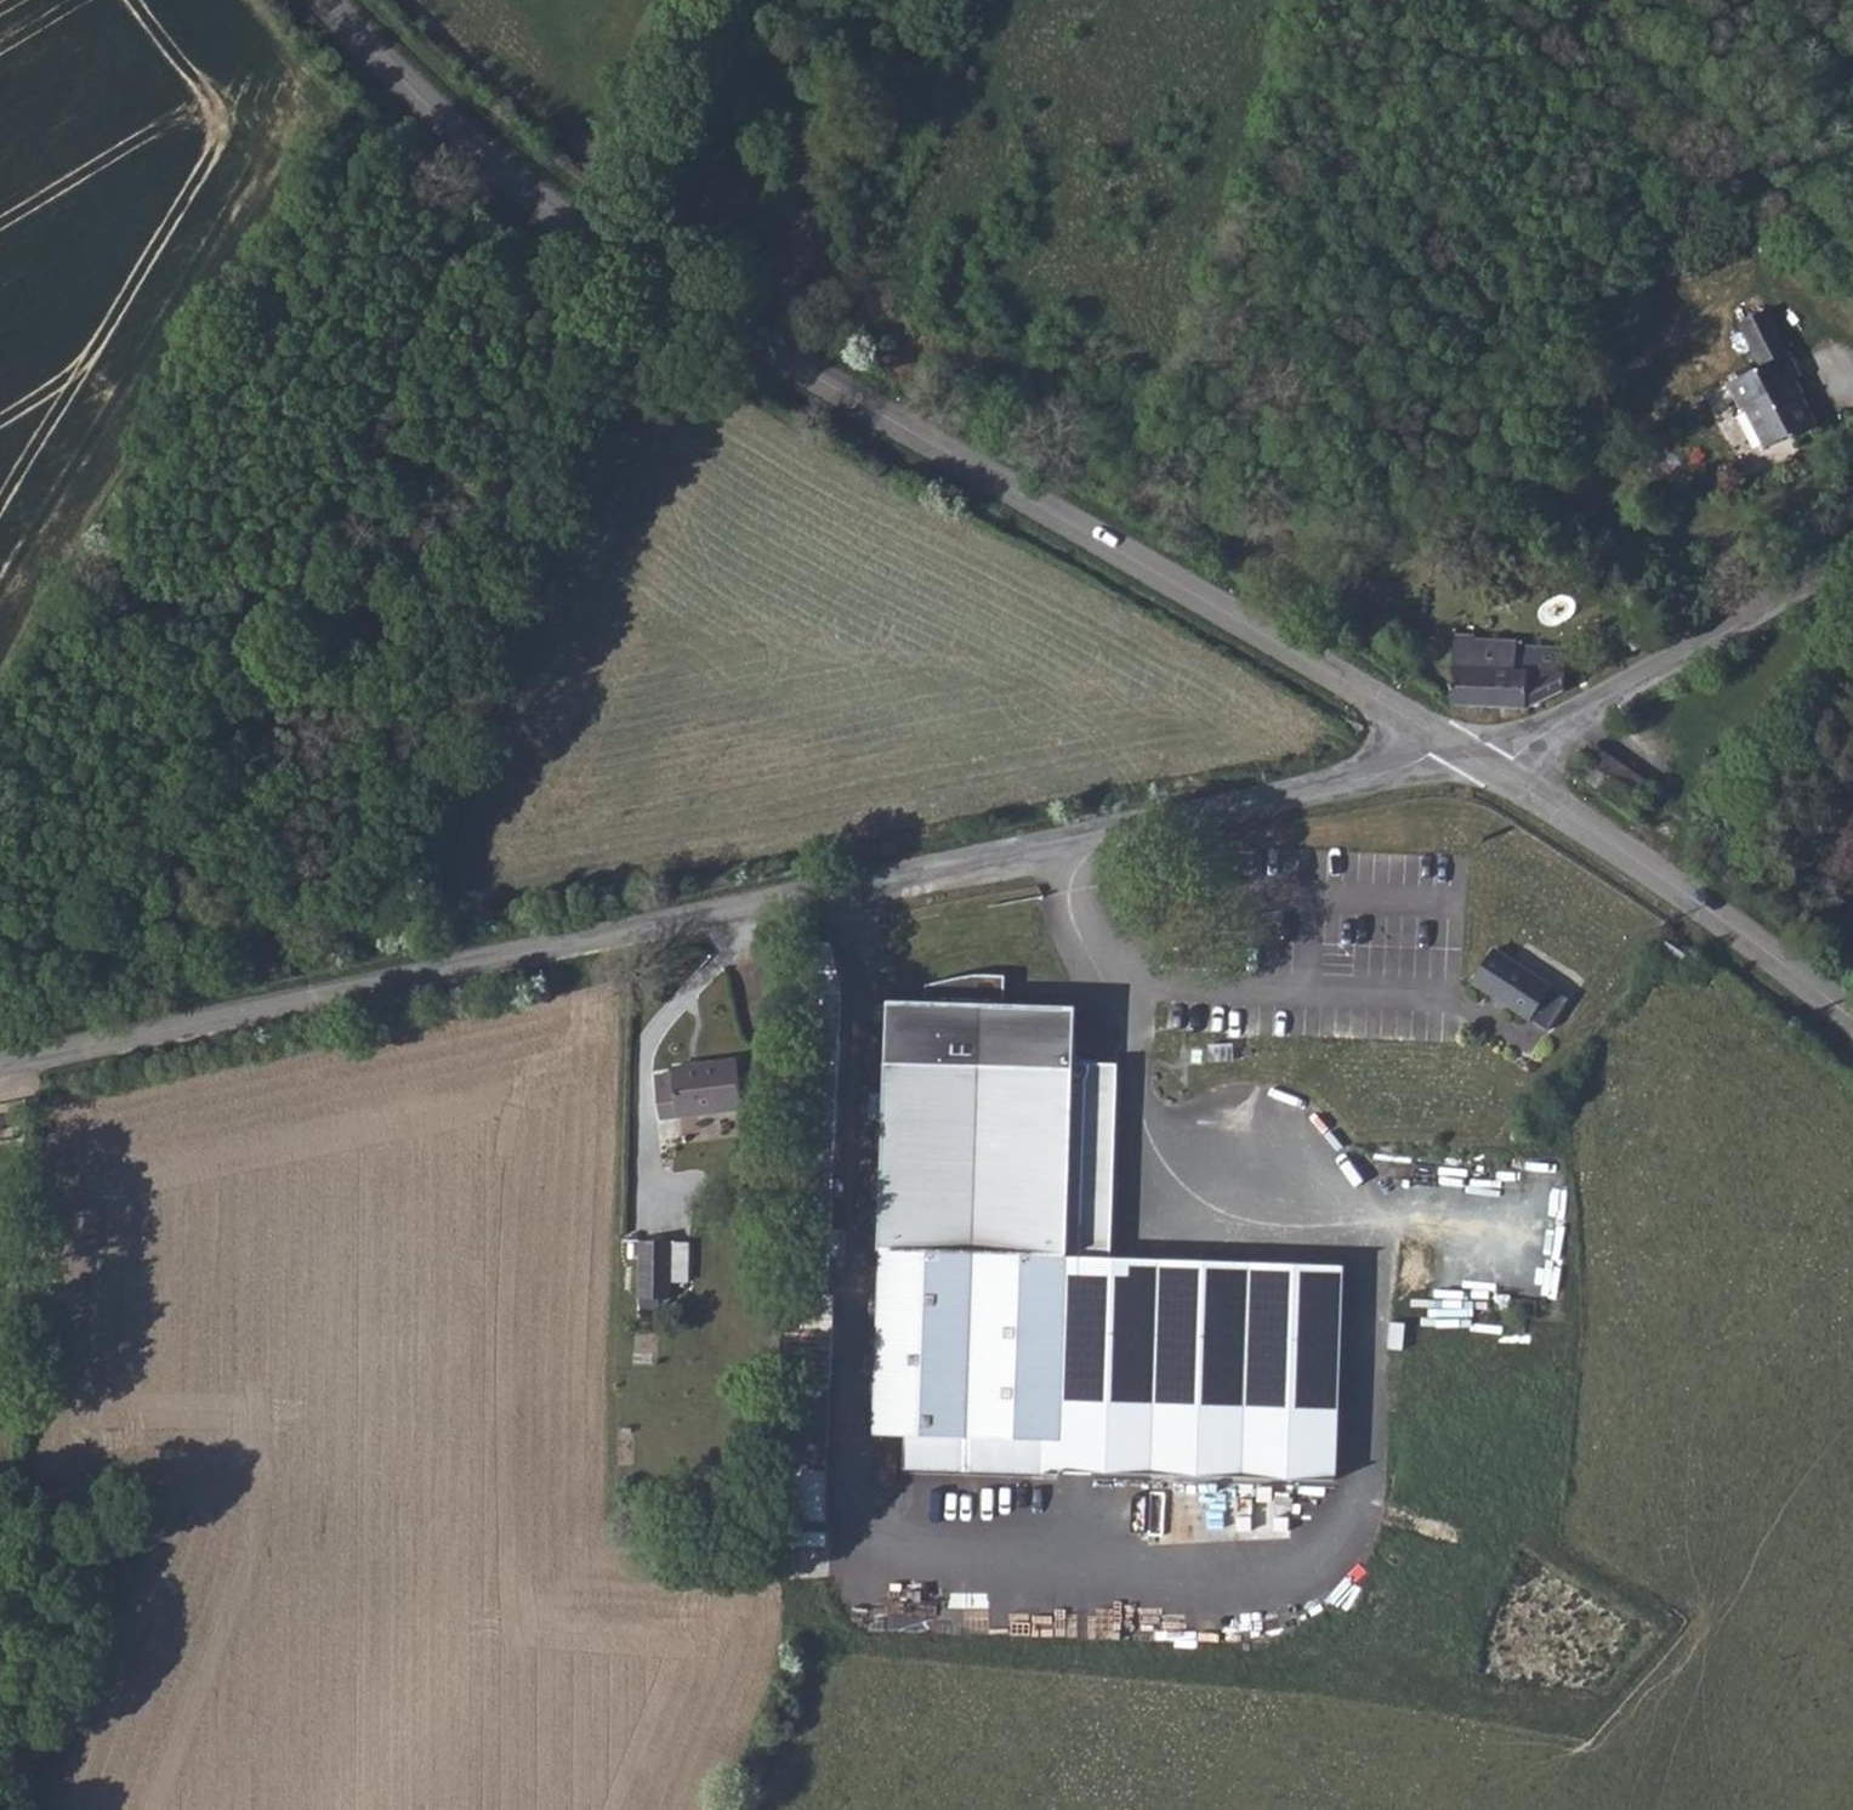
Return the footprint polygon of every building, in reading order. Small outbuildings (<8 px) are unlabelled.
[(1767,309),(1741,323),(1763,366),(1729,383),(1741,407),(1744,405),(1766,448),(1792,435),(1793,438),(1818,425),(1802,395),(1799,397),(1791,382),(1794,380),(1801,376),(1767,309)] [(1794,380),(1791,382),(1799,397),(1802,395),(1794,380)] [(1475,637),(1455,635),(1451,705),(1527,708),(1564,691),(1568,651),(1516,648),(1516,642),(1474,640),(1475,637)] [(1662,789),(1598,747),(1580,775),(1644,817),(1662,789)] [(1568,999),(1495,949),(1473,980),(1547,1031),(1568,999)] [(928,1015),(890,1014),(883,1261),(878,1446),(908,1447),(907,1480),(1047,1484),(1048,1451),(1065,1451),(1066,1421),(1102,1422),(1108,1267),(1114,1267),(1121,1074),(1077,1073),(1079,1017),(1002,1014),(1003,991),(977,990),(977,985),(966,987),(953,989),(941,992),(929,999),(928,1015)] [(677,1091),(657,1095),(666,1137),(744,1119),(737,1073),(673,1087),(677,1091)] [(689,1297),(691,1238),(641,1236),(639,1295),(689,1297)]
